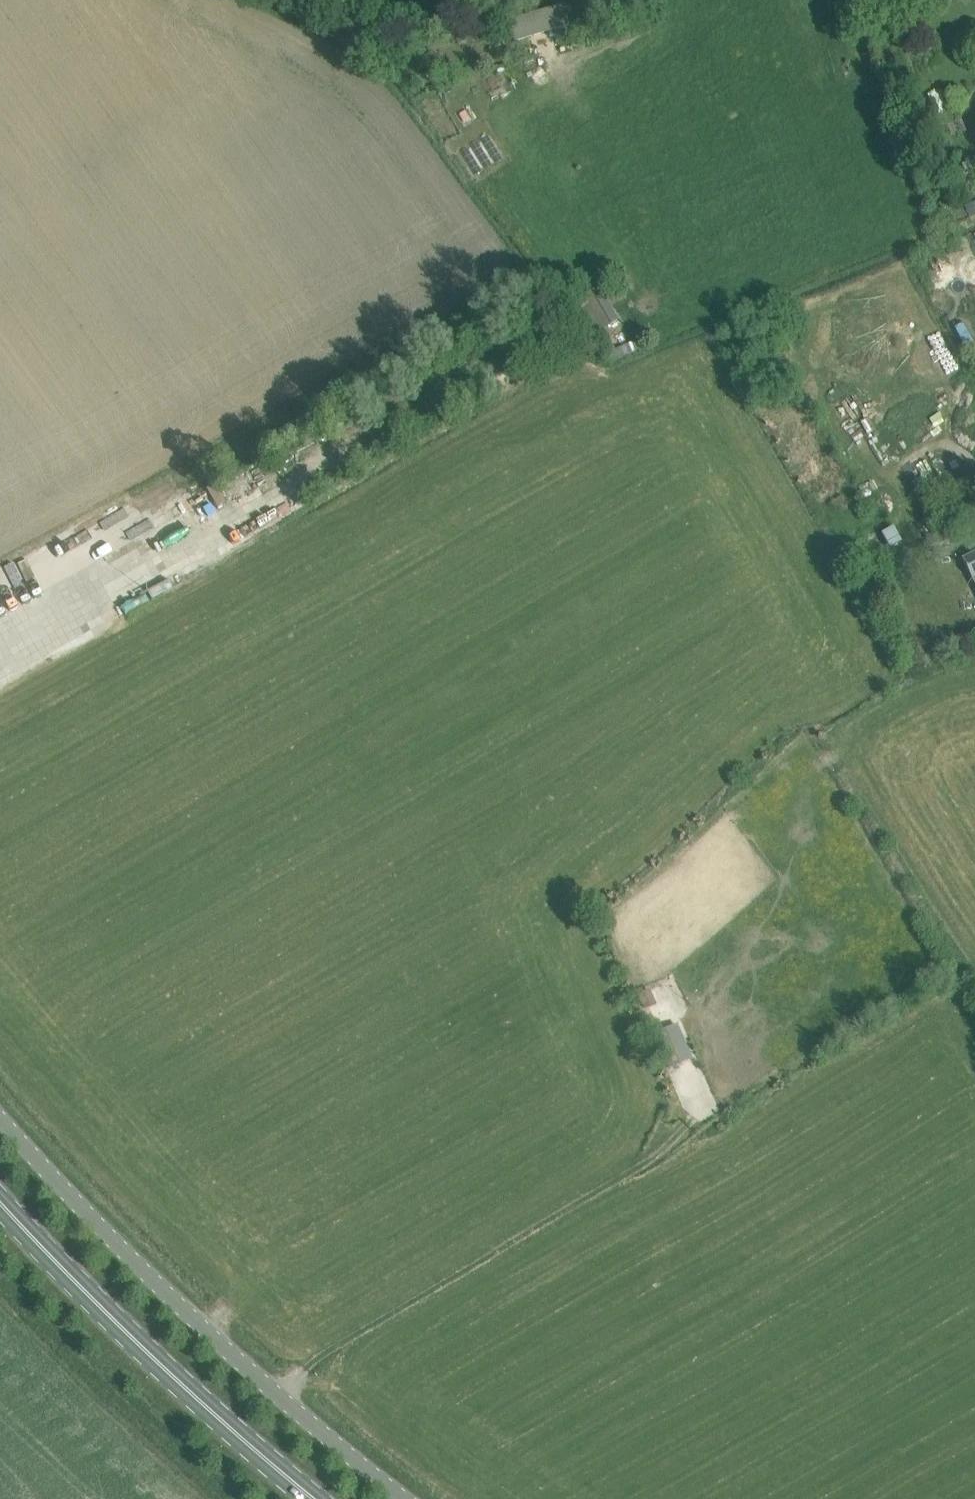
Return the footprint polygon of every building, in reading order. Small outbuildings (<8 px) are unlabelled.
[(522,38),(557,27),(557,26),(564,24),(559,9),(552,11),(551,10),(517,21),(522,38)] [(576,302),(597,334),(619,319),(598,287),(576,302)] [(958,326),(965,341),(974,337),(974,318),(958,326)] [(636,339),(606,352),(610,360),(639,348),(636,339)] [(245,471),(224,484),(234,501),(255,488),(245,471)] [(190,508),(171,520),(171,524),(175,529),(196,516),(190,508)] [(954,529),(969,557),(963,560),(974,580),(974,579),(974,517),(954,529)] [(668,1001),(644,1011),(669,1069),(677,1066),(684,1063),(665,1019),(674,1015),(668,1001)]
